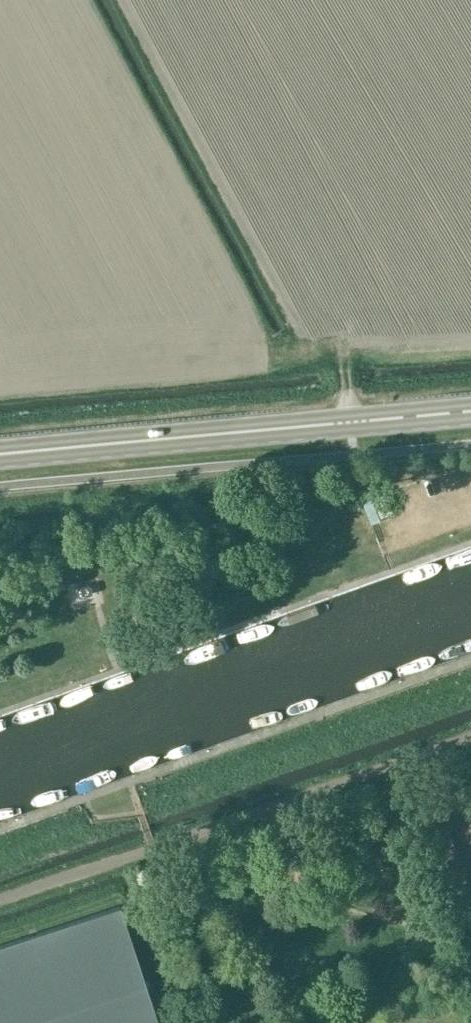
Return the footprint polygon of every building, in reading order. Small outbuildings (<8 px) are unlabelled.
[(79,597),(89,594),(90,594),(92,591),(90,586),(88,584),(77,587),(75,590),(77,595),(79,597)] [(426,843),(430,854),(453,846),(449,834),(426,843)] [(430,854),(434,865),(457,857),(453,846),(430,854)] [(434,865),(438,876),(461,868),(457,857),(434,865)] [(461,868),(438,876),(442,888),(465,879),(461,868)] [(442,888),(446,899),(469,891),(465,879),(442,888)] [(469,891),(446,899),(450,910),(470,902),(470,896),(469,891)] [(0,944),(0,1022),(158,1022),(119,905),(0,944)]
